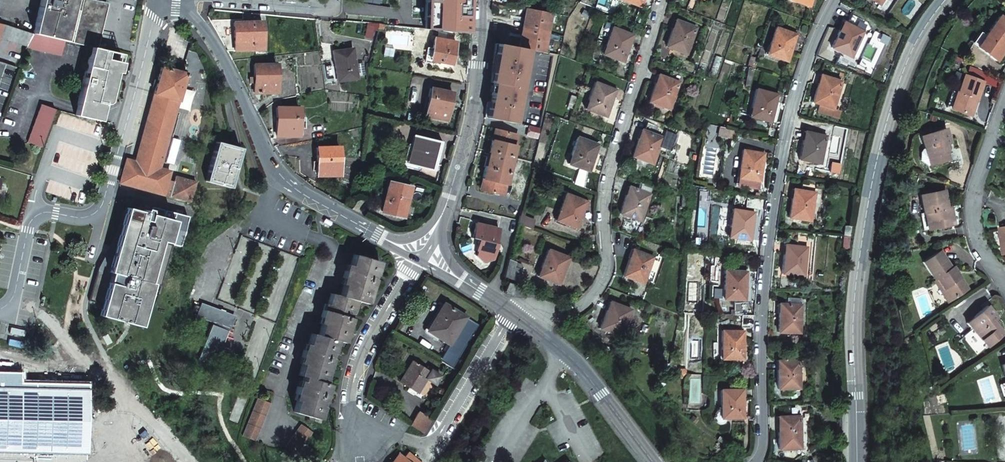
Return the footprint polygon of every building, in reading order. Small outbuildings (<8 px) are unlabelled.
[(95,49),(105,3),(92,0),(42,0),(35,35),(66,42),(92,48),(95,49)] [(425,29),(470,34),(470,15),(467,15),(467,4),(470,4),(470,0),(427,0),(425,29)] [(530,12),(526,29),(549,33),(553,16),(530,12)] [(1004,44),(1004,20),(999,16),(984,36),(977,46),(993,58),(1004,43),(1004,44)] [(666,47),(686,54),(696,27),(676,20),(666,47)] [(235,52),(266,50),(265,22),(233,23),(235,52)] [(833,49),(854,57),(865,31),(845,23),(833,49)] [(35,35),(0,26),(0,40),(28,47),(35,35)] [(602,55),(622,62),(632,35),(611,28),(602,55)] [(767,56),(788,63),(797,36),(777,28),(767,56)] [(549,33),(526,29),(521,48),(528,49),(544,52),(549,33)] [(977,46),(984,36),(980,32),(972,43),(977,46)] [(62,57),(66,42),(35,35),(28,47),(27,49),(62,57)] [(453,64),(456,43),(435,40),(433,48),(431,61),(453,64)] [(1004,48),(1004,44),(1004,43),(993,58),(996,60),(1004,48)] [(521,48),(496,44),(490,82),(493,82),(520,87),(528,49),(521,48)] [(92,48),(83,86),(87,87),(112,95),(114,83),(115,80),(112,79),(116,63),(119,64),(121,55),(95,49),(92,48)] [(339,82),(359,80),(355,48),(334,50),(339,82)] [(254,92),(276,93),(277,65),(255,65),(254,92)] [(193,192),(196,181),(176,175),(175,182),(168,180),(170,171),(161,168),(186,74),(163,67),(144,136),(137,161),(128,159),(122,182),(190,201),(193,192)] [(751,88),(757,68),(752,67),(746,86),(751,88)] [(962,74),(956,91),(950,107),(969,114),(974,98),(976,98),(982,81),(962,74)] [(649,102),(669,109),(678,82),(658,75),(649,102)] [(821,105),(834,110),(843,83),(823,76),(814,102),(821,105)] [(493,82),(490,94),(492,94),(490,102),(487,101),(483,117),(514,122),(520,87),(493,82)] [(605,116),(614,90),(594,82),(585,109),(605,116)] [(96,123),(99,112),(93,110),(94,107),(97,107),(98,106),(99,106),(101,105),(103,105),(104,106),(106,106),(107,106),(108,105),(109,104),(110,102),(112,95),(87,87),(83,86),(75,118),(96,123)] [(425,116),(447,121),(452,93),(431,89),(425,116)] [(950,107),(956,91),(951,89),(944,105),(950,107)] [(750,117),(772,122),(778,95),(757,90),(750,117)] [(566,103),(572,105),(575,97),(569,95),(566,103)] [(841,112),(834,110),(821,105),(818,111),(839,118),(841,112)] [(276,135),(299,136),(299,108),(277,108),(276,135)] [(49,114),(40,110),(28,142),(39,146),(41,140),(49,114)] [(55,113),(50,112),(49,114),(41,140),(39,146),(42,146),(55,113)] [(652,165),(660,142),(668,145),(673,133),(658,128),(655,135),(641,130),(631,157),(652,165)] [(949,159),(946,150),(945,145),(948,144),(949,142),(949,139),(945,128),(920,135),(924,148),(921,148),(920,152),(922,159),(926,165),(928,164),(929,165),(949,159)] [(499,141),(501,130),(495,129),(492,139),(499,141)] [(732,138),(734,130),(727,129),(726,137),(732,138)] [(514,154),(519,134),(501,130),(499,141),(492,139),(490,151),(492,152),(514,157),(514,154)] [(801,160),(823,164),(828,136),(806,132),(801,160)] [(406,165),(432,172),(440,142),(413,135),(406,165)] [(567,164),(587,172),(597,145),(577,138),(567,164)] [(239,155),(240,155),(242,148),(217,142),(207,180),(232,187),(234,178),(233,177),(239,155)] [(319,177),(342,176),(340,147),(318,148),(319,177)] [(738,184),(759,187),(765,153),(744,150),(738,184)] [(489,166),(510,171),(513,160),(514,157),(492,152),(489,166)] [(487,190),(505,194),(509,176),(510,171),(489,166),(486,166),(483,179),(489,180),(487,190)] [(481,189),(487,190),(489,180),(483,179),(481,189)] [(393,213),(404,215),(411,188),(389,182),(381,212),(393,215),(393,213)] [(639,221),(645,204),(652,187),(639,183),(636,190),(628,187),(618,213),(639,221)] [(813,221),(819,190),(833,192),(833,186),(819,184),(819,185),(804,183),(803,190),(796,189),(792,218),(813,221)] [(949,213),(948,208),(944,190),(919,195),(923,213),(927,212),(930,229),(955,224),(953,213),(949,213)] [(575,229),(583,209),(585,210),(588,202),(565,194),(554,221),(575,229)] [(109,295),(104,316),(141,326),(153,284),(157,272),(155,271),(163,242),(168,243),(168,244),(181,248),(190,217),(167,211),(165,219),(156,216),(157,213),(146,210),(146,213),(129,208),(115,256),(110,272),(114,273),(107,294),(109,295)] [(730,238),(752,241),(756,212),(734,210),(730,238)] [(927,212),(923,213),(920,213),(923,230),(930,229),(927,212)] [(517,224),(530,229),(533,220),(520,215),(517,224)] [(496,242),(499,229),(476,223),(473,239),(478,240),(476,250),(478,250),(477,256),(485,262),(490,259),(492,254),(495,254),(498,243),(496,242)] [(843,236),(850,236),(852,228),(844,227),(843,236)] [(841,249),(848,249),(850,236),(843,236),(841,249)] [(784,273),(806,276),(810,248),(788,245),(784,273)] [(622,276),(642,284),(652,256),(632,249),(622,276)] [(537,277),(558,285),(568,259),(547,250),(537,277)] [(922,262),(934,279),(936,277),(950,298),(967,287),(953,266),(951,267),(939,250),(922,262)] [(314,419),(314,418),(318,407),(317,406),(318,402),(320,402),(325,384),(321,383),(329,359),(327,359),(329,354),(330,355),(334,342),(342,344),(350,320),(348,319),(349,315),(351,315),(355,302),(366,306),(374,281),(372,280),(373,276),(375,277),(379,264),(354,256),(348,273),(347,273),(339,297),(330,294),(316,335),(308,333),(295,374),(300,376),(297,386),(293,385),(291,392),(294,393),(289,411),(311,419),(314,419)] [(504,276),(519,282),(524,268),(508,261),(504,276)] [(726,299),(747,300),(749,271),(727,270),(726,299)] [(936,277),(934,279),(932,280),(946,301),(950,298),(936,277)] [(515,286),(506,282),(503,290),(511,294),(515,286)] [(782,305),(780,333),(802,334),(803,318),(804,299),(789,299),(789,306),(782,305)] [(600,330),(619,337),(629,310),(609,302),(600,330)] [(214,354),(219,356),(235,316),(203,303),(199,315),(214,321),(200,357),(211,361),(214,354)] [(439,360),(449,366),(475,323),(443,303),(427,330),(449,344),(439,360)] [(1002,332),(996,325),(992,321),(994,319),(995,317),(995,315),(994,312),(988,305),(966,323),(972,329),(973,328),(976,331),(965,341),(976,354),(1002,332)] [(449,366),(452,368),(479,325),(475,323),(449,366)] [(745,360),(745,340),(746,331),(724,330),(723,359),(745,360)] [(808,389),(808,378),(809,356),(792,356),(791,360),(779,360),(779,388),(808,389)] [(425,378),(435,384),(440,375),(420,363),(418,366),(412,361),(400,381),(417,392),(425,378)] [(86,389),(0,387),(0,461),(85,461),(86,389)] [(721,417),(744,417),(744,389),(721,388),(721,417)] [(268,404),(256,400),(243,435),(255,439),(268,404)] [(419,412),(411,424),(424,432),(431,420),(419,412)] [(800,449),(800,436),(801,416),(779,416),(779,428),(779,449),(800,449)] [(307,430),(297,423),(283,444),(294,451),(307,430)] [(408,452),(403,457),(399,453),(392,461),(420,461),(408,452)]
